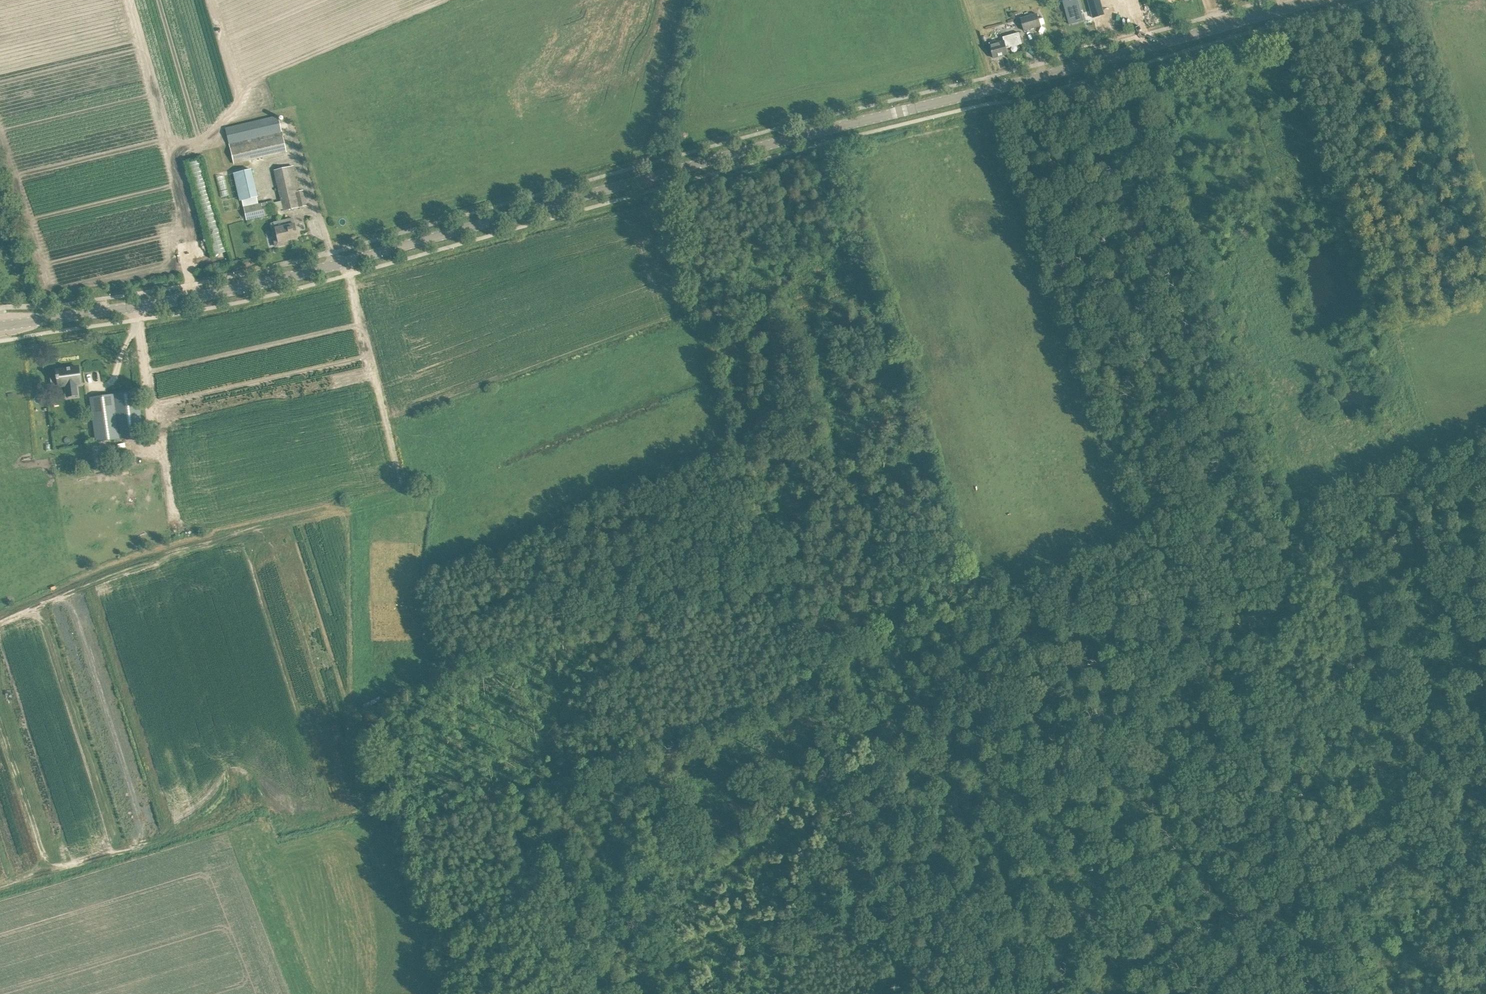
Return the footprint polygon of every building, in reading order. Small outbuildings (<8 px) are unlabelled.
[(1076,0),(1070,0),(1062,3),(1070,24),(1083,20),(1076,0)] [(1091,10),(1093,17),(1100,15),(1096,0),(1088,0),(1091,10)] [(1021,18),(1024,31),(1041,26),(1038,14),(1021,18)] [(1004,40),(997,42),(990,44),(994,58),(1009,54),(1007,48),(1022,43),(1019,32),(1003,37),(1004,40)] [(286,152),(278,115),(225,127),(234,164),(286,152)] [(274,170),(283,211),(306,206),(303,190),(299,191),(293,166),(274,170)] [(243,208),(246,219),(276,212),(273,201),(243,208)] [(277,235),(273,236),(276,246),(287,244),(286,240),(298,238),(293,218),(285,220),(286,226),(275,228),(277,235)] [(66,390),(77,388),(76,383),(81,383),(78,367),(70,368),(67,368),(64,369),(64,368),(59,369),(57,370),(58,376),(56,376),(56,377),(50,378),(51,378),(52,387),(65,385),(66,390)] [(90,397),(92,407),(96,441),(143,435),(137,391),(90,397)]
